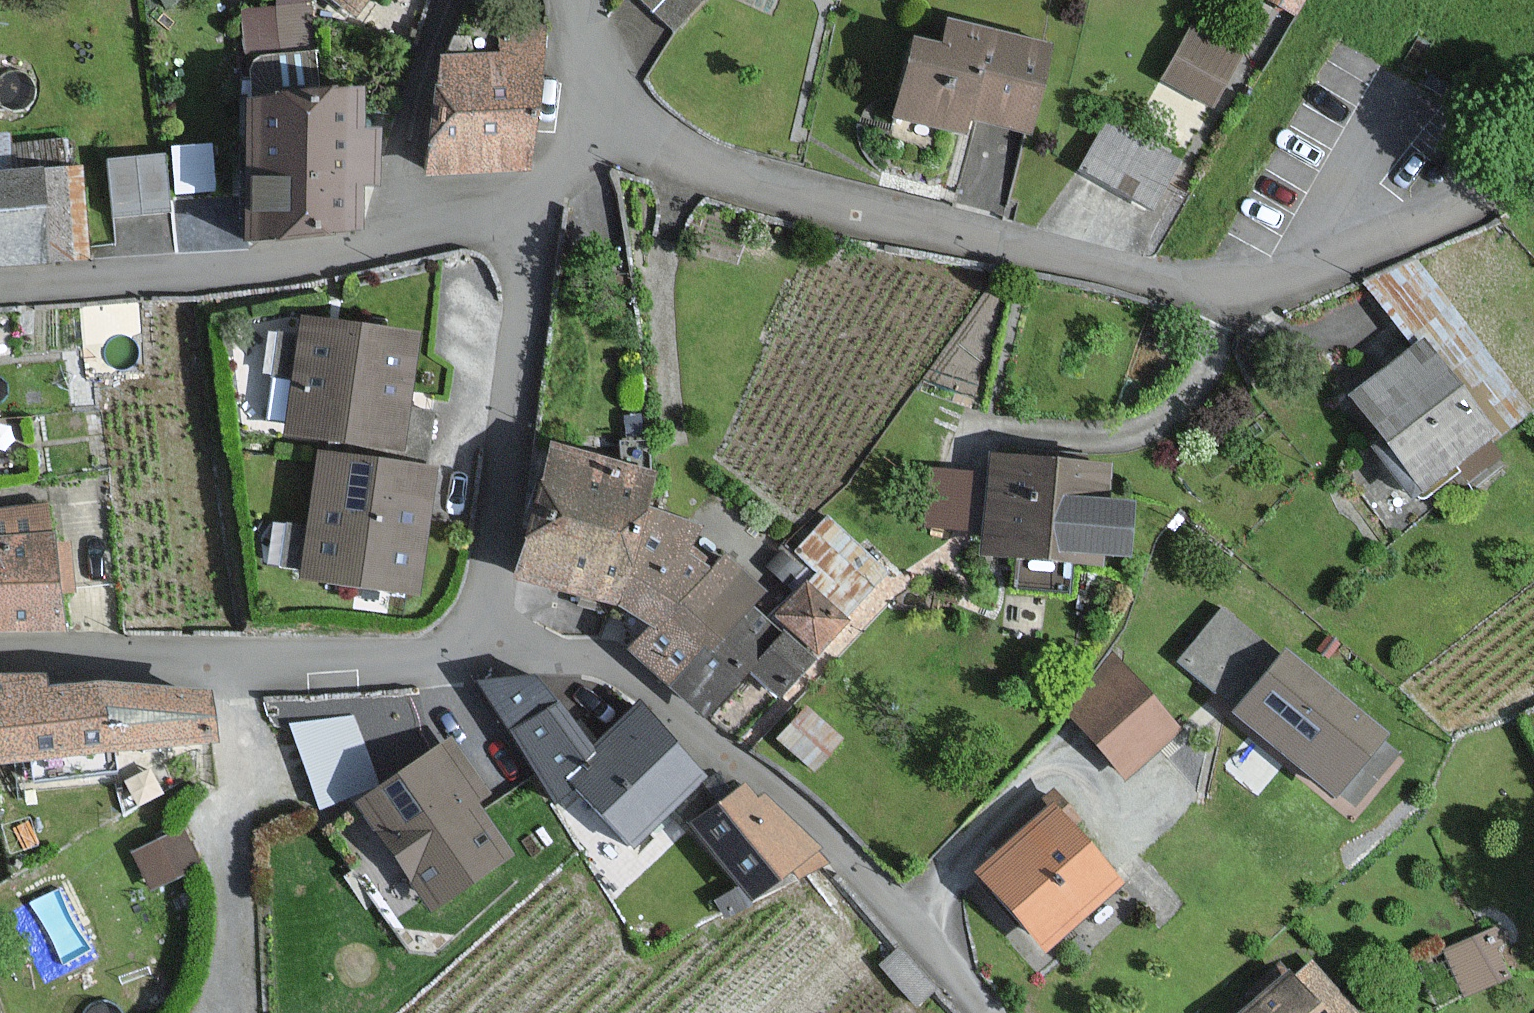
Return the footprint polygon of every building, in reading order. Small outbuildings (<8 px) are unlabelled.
[(314,45),(315,0),(241,0),(240,43),(314,45)] [(359,11),(366,0),(343,0),(359,11)] [(670,26),(695,0),(643,0),(670,26)] [(1296,11),(1302,0),(1276,0),(1296,11)] [(540,18),(504,15),(500,57),(442,59),(430,171),(529,167),(537,58),(540,18)] [(1021,124),(1041,43),(989,30),(952,21),(944,51),(916,44),(898,116),(958,131),(964,132),(969,111),(1021,124)] [(1236,56),(1193,33),(1168,79),(1211,102),(1236,56)] [(357,90),(255,92),(258,230),(354,229),(353,181),(377,180),(376,153),(376,133),(358,133),(357,90)] [(1173,160),(1108,128),(1087,168),(1153,201),(1173,160)] [(50,262),(82,260),(77,168),(66,169),(65,141),(7,144),(7,136),(0,137),(0,265),(50,262)] [(166,210),(160,156),(113,161),(119,216),(166,210)] [(1365,409),(1424,485),(1493,432),(1530,404),(1416,256),(1365,281),(1416,348),(1354,395),(1365,409)] [(320,437),(399,448),(402,427),(414,336),(305,321),(290,433),(320,437)] [(619,601),(650,621),(656,625),(634,649),(674,686),(705,715),(748,669),(752,672),(776,695),(811,658),(783,632),(780,635),(749,606),(761,593),(721,556),(709,568),(682,549),(694,522),(644,507),(653,471),(553,444),(529,535),(518,575),(619,601)] [(303,575),(415,591),(430,491),(433,470),(322,453),(303,575)] [(1128,554),(1132,504),(1107,502),(1110,464),(1028,457),(993,455),(985,552),(1102,561),(1103,552),(1128,554)] [(60,622),(56,588),(71,587),(67,544),(51,546),(50,533),(47,509),(0,514),(0,629),(60,622)] [(801,551),(822,569),(808,584),(778,617),(816,651),(846,618),(888,572),(830,519),(801,551)] [(1222,613),(1184,661),(1242,706),(1237,712),(1338,792),(1385,732),(1284,653),(1280,658),(1222,613)] [(1178,726),(1118,661),(1067,708),(1127,772),(1178,726)] [(211,692),(99,685),(47,687),(40,688),(40,674),(0,675),(0,754),(101,750),(213,746),(211,692)] [(599,749),(596,751),(555,704),(532,678),(485,687),(512,729),(557,798),(577,783),(632,840),(703,771),(641,708),(599,749)] [(841,739),(804,709),(780,737),(817,767),(841,739)] [(485,793),(449,742),(423,760),(363,803),(435,905),(508,854),(471,803),(485,793)] [(813,851),(819,847),(772,803),(764,796),(756,803),(745,788),(698,825),(753,895),(792,865),(801,876),(820,860),(813,851)] [(1120,881),(1052,807),(1010,845),(982,869),(1050,944),(1120,881)] [(197,864),(183,832),(136,853),(150,884),(197,864)] [(1494,932),(1453,948),(1469,991),(1510,975),(1494,932)] [(1315,964),(1296,980),(1291,974),(1257,1003),(1245,1012),(1357,1012),(1315,964)]
